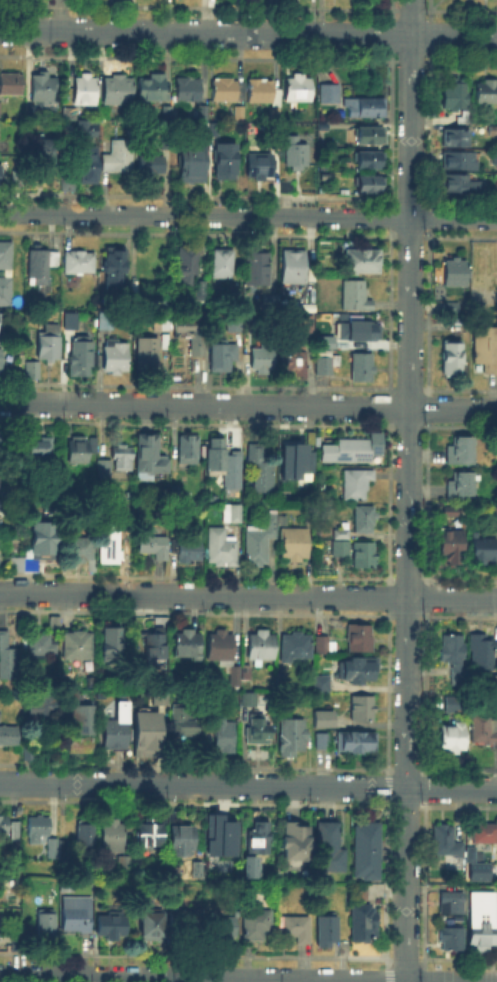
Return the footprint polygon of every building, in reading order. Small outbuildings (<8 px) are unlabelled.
[(305,72),(305,78),(313,78),(313,103),(286,103),(286,78),(292,78),(292,72),(305,72)] [(22,75),(22,96),(1,95),(1,75),(22,75)] [(154,79),(154,75),(166,75),(166,101),(138,101),(138,79),(154,79)] [(33,76),(56,76),(56,102),(33,102),(33,76)] [(76,77),(97,77),(97,105),(76,105),(76,77)] [(133,78),(133,107),(104,106),(105,77),(133,78)] [(251,103),(251,79),(274,80),(274,103),(251,103)] [(178,80),(200,80),(200,105),(178,105),(178,80)] [(244,81),(243,102),(222,102),(222,110),(214,110),(214,81),(244,81)] [(444,110),(444,82),(467,82),(467,110),(444,110)] [(478,83),(496,84),(496,104),(478,104),(478,83)] [(323,86),(340,86),(340,103),(323,103),(323,86)] [(350,102),(384,102),(384,118),(350,118),(350,102)] [(208,107),(208,120),(200,120),(200,107),(208,107)] [(164,108),(172,108),(172,121),(164,121),(164,108)] [(99,121),(99,109),(107,109),(107,121),(99,121)] [(456,125),(456,114),(471,114),(471,125),(456,125)] [(75,118),(87,118),(87,123),(94,123),(94,135),(87,135),(87,137),(75,137),(75,118)] [(221,126),(220,136),(210,135),(210,126),(221,126)] [(384,130),(383,145),(358,144),(358,129),(384,130)] [(471,132),(471,147),(446,148),(446,132),(471,132)] [(298,135),(298,144),(309,144),(309,169),(286,169),(287,135),(298,135)] [(31,165),(31,140),(54,140),(54,165),(31,165)] [(112,155),(112,142),(133,142),(133,172),(103,172),(103,155),(112,155)] [(180,143),(206,144),(206,184),(180,184),(180,143)] [(94,182),(76,182),(77,144),(95,145),(94,182)] [(217,146),(237,146),(237,180),(217,180),(217,146)] [(356,169),(357,152),(381,152),(381,169),(356,169)] [(477,154),(477,169),(446,169),(446,154),(477,154)] [(248,155),(274,155),(274,179),(248,179),(248,155)] [(165,157),(165,176),(140,176),(140,157),(165,157)] [(356,193),(356,174),(381,174),(381,193),(356,193)] [(446,176),(470,176),(470,183),(482,183),(481,194),(446,193),(446,176)] [(282,194),(282,182),(296,182),(296,194),(282,194)] [(8,267),(0,267),(0,240),(9,240),(8,267)] [(179,248),(200,248),(200,279),(179,279),(179,248)] [(30,249),(42,249),(42,255),(59,255),(59,269),(51,269),(51,285),(30,285),(30,249)] [(345,274),(345,249),(379,249),(379,274),(345,274)] [(104,267),(104,250),(128,250),(127,291),(107,291),(107,267),(104,267)] [(264,250),(264,256),(270,256),(270,284),(246,284),(247,250),(264,250)] [(234,252),(234,279),(214,279),(214,252),(234,252)] [(283,252),(306,252),(306,268),(312,268),(312,286),(283,285),(283,252)] [(95,253),(95,275),(66,275),(66,253),(95,253)] [(446,260),(466,261),(466,287),(445,286),(446,260)] [(9,304),(0,304),(0,275),(9,275),(9,304)] [(490,282),(496,282),(496,308),(474,308),(474,281),(485,281),(485,292),(490,292),(490,282)] [(207,283),(207,298),(198,298),(198,283),(207,283)] [(367,283),(367,303),(371,303),(371,311),(344,311),(344,283),(367,283)] [(264,309),(264,296),(280,296),(280,309),(264,309)] [(284,312),(284,301),(298,301),(298,312),(284,312)] [(302,314),(302,306),(317,306),(317,314),(302,314)] [(100,314),(113,314),(113,330),(100,330),(100,314)] [(300,317),(314,317),(313,334),(299,333),(300,317)] [(153,332),(153,318),(171,318),(171,332),(153,332)] [(180,335),(180,320),(204,320),(204,350),(201,350),(201,359),(187,359),(187,335),(180,335)] [(244,333),(233,333),(232,322),(244,322),(244,333)] [(379,324),(379,341),(338,341),(339,324),(379,324)] [(61,345),(61,360),(38,360),(38,332),(43,332),(44,331),(44,325),(61,325),(61,345)] [(474,328),(496,329),(496,376),(483,376),(483,364),(474,364),(474,328)] [(73,338),(91,339),(91,351),(96,351),(95,376),(72,376),(73,338)] [(138,341),(159,341),(159,372),(138,372),(138,341)] [(334,341),(334,376),(316,376),(316,341),(334,341)] [(128,342),(128,373),(105,373),(105,342),(128,342)] [(444,343),(462,343),(462,375),(444,375),(444,343)] [(239,344),(239,363),(230,363),(230,373),(213,373),(213,344),(239,344)] [(306,347),(306,377),(287,377),(287,347),(306,347)] [(273,369),(273,375),(256,375),(256,369),(252,369),(252,349),(276,349),(276,369),(273,369)] [(374,354),(374,382),(353,382),(353,354),(374,354)] [(37,378),(38,360),(23,360),(22,377),(37,378)] [(304,442),(304,429),(312,429),(312,442),(304,442)] [(159,436),(159,456),(170,456),(170,473),(137,473),(137,436),(159,436)] [(199,437),(199,464),(180,464),(180,437),(199,437)] [(451,439),(474,439),(474,465),(450,465),(451,439)] [(53,440),(53,466),(30,466),(30,440),(53,440)] [(89,465),(69,465),(69,440),(99,440),(99,454),(89,454),(89,465)] [(225,440),(225,457),(245,457),(245,487),(225,487),(225,475),(209,475),(209,440),(225,440)] [(339,445),(339,440),(371,440),(371,462),(324,462),(324,445),(339,445)] [(279,442),(303,442),(303,449),(310,449),(309,471),(296,471),(296,478),(278,478),(279,442)] [(273,466),(273,493),(257,493),(257,466),(251,466),(251,444),(273,444),(273,466)] [(113,471),(113,449),(132,449),(132,471),(113,471)] [(112,463),(112,477),(100,477),(100,463),(112,463)] [(345,471),(373,471),(373,481),(367,481),(367,501),(345,501),(345,471)] [(449,483),(459,474),(476,475),(476,501),(449,501),(449,483)] [(239,503),(221,503),(221,521),(239,521),(239,503)] [(131,506),(131,521),(118,521),(119,506),(131,506)] [(208,529),(227,529),(227,537),(231,537),(232,506),(240,506),(240,567),(218,567),(208,559),(208,529)] [(356,508),(376,508),(376,533),(356,533),(356,508)] [(266,529),(266,515),(278,515),(278,541),(270,541),(270,566),(248,566),(248,529),(266,529)] [(39,575),(7,575),(7,559),(30,559),(30,525),(58,525),(57,560),(39,560),(39,575)] [(101,525),(121,525),(120,560),(101,560),(101,525)] [(336,529),(350,529),(349,556),(335,556),(336,529)] [(310,530),(310,561),(283,561),(283,530),(310,530)] [(440,557),(441,532),(465,533),(465,557),(440,557)] [(94,539),(94,562),(71,562),(71,538),(94,539)] [(472,538),(496,538),(496,563),(471,563),(472,538)] [(140,539),(167,539),(167,558),(140,558),(140,539)] [(174,561),(174,541),(202,541),(202,561),(174,561)] [(375,545),(375,568),(354,567),(355,545),(375,545)] [(372,627),(372,653),(349,653),(349,627),(372,627)] [(104,662),(104,629),(123,629),(123,662),(104,662)] [(20,679),(0,679),(0,651),(0,633),(8,633),(8,649),(20,649),(20,679)] [(64,660),(64,633),(93,634),(93,660),(64,660)] [(210,664),(210,633),(236,633),(236,672),(241,672),(240,692),(231,692),(232,664),(210,664)] [(175,659),(175,634),(202,634),(202,659),(175,659)] [(55,635),(55,655),(28,655),(28,635),(55,635)] [(146,670),(146,636),(167,636),(166,670),(146,670)] [(249,660),(249,636),(277,637),(277,660),(249,660)] [(315,637),(315,663),(282,663),(282,636),(315,636),(315,637)] [(472,636),(496,637),(496,670),(472,670),(472,636)] [(315,654),(315,637),(336,637),(336,654),(315,654)] [(453,664),(441,664),(442,637),(466,637),(465,678),(453,678),(453,664)] [(340,661),(379,661),(378,680),(339,680),(340,661)] [(243,681),(243,667),(252,667),(252,681),(243,681)] [(315,694),(315,677),(332,677),(332,694),(315,694)] [(153,704),(153,691),(168,691),(168,704),(153,704)] [(256,694),(256,706),(246,706),(246,694),(256,694)] [(32,695),(58,695),(58,719),(32,719),(32,695)] [(446,715),(446,696),(462,696),(462,715),(446,715)] [(353,699),(375,699),(375,721),(353,721),(353,699)] [(73,736),(73,707),(93,707),(93,753),(70,753),(70,736),(73,736)] [(134,752),(134,707),(163,707),(163,752),(134,752)] [(172,737),(173,708),(200,708),(200,737),(172,737)] [(335,713),(335,728),(316,728),(316,713),(335,713)] [(250,716),(269,716),(269,745),(250,745),(250,716)] [(496,722),(496,749),(492,749),(492,744),(471,744),(472,718),(496,718),(496,722)] [(105,721),(127,721),(126,750),(104,750),(105,721)] [(281,721),(306,722),(306,757),(281,756),(281,721)] [(215,754),(215,723),(235,723),(235,754),(215,754)] [(459,751),(459,756),(447,756),(447,751),(441,751),(441,726),(467,726),(467,752),(459,751)] [(18,746),(0,746),(0,727),(18,727),(18,746)] [(325,747),(324,731),(313,731),(314,747),(325,747)] [(318,735),(330,735),(330,750),(318,750),(318,735)] [(338,735),(377,735),(377,752),(338,752),(338,735)] [(203,813),(218,813),(217,820),(232,820),(232,855),(202,854),(203,813)] [(50,818),(49,838),(41,838),(41,844),(30,844),(31,817),(50,818)] [(17,838),(17,819),(8,819),(9,838),(17,838)] [(78,819),(93,819),(93,849),(78,848),(78,819)] [(156,819),(156,824),(164,824),(164,848),(137,847),(137,824),(144,824),(144,819),(156,819)] [(280,861),(280,821),(304,822),(304,861),(280,861)] [(102,848),(102,823),(125,823),(125,852),(110,852),(110,848),(102,848)] [(252,863),(252,823),(268,823),(268,863),(252,863)] [(341,824),(341,850),(345,850),(345,873),(317,872),(317,824),(341,824)] [(430,855),(430,824),(450,824),(450,840),(461,840),(461,855),(430,855)] [(354,825),(381,825),(381,881),(354,881),(354,825)] [(469,825),(496,825),(496,844),(469,844),(469,825)] [(170,856),(170,826),(195,826),(194,856),(170,856)] [(59,844),(59,859),(50,859),(50,841),(59,841),(59,844)] [(59,859),(59,844),(68,844),(68,863),(59,863),(59,859)] [(464,860),(464,845),(473,845),(473,860),(464,860)] [(253,877),(254,855),(240,854),(240,876),(253,877)] [(121,857),(130,857),(130,866),(121,866),(121,857)] [(488,861),(488,879),(463,879),(463,861),(488,861)] [(62,926),(62,893),(87,893),(86,926),(62,926)] [(463,894),(463,914),(441,914),(441,894),(463,894)] [(351,943),(352,906),(378,906),(378,943),(351,943)] [(171,907),(200,907),(200,929),(171,929),(171,907)] [(38,911),(55,911),(55,940),(38,940),(38,911)] [(162,911),(161,942),(143,941),(143,911),(162,911)] [(244,940),(244,912),(274,912),(274,940),(244,940)] [(118,935),(118,942),(106,941),(106,935),(95,935),(95,915),(128,915),(128,935),(118,935)] [(214,938),(214,916),(237,916),(237,938),(214,938)] [(319,918),(339,918),(339,939),(330,938),(330,947),(319,947),(319,918)] [(282,920),(310,920),(310,943),(297,943),(297,939),(282,939),(282,920)] [(469,948),(470,923),(496,923),(496,948),(469,948)] [(463,929),(463,951),(441,951),(441,929),(463,929)]
